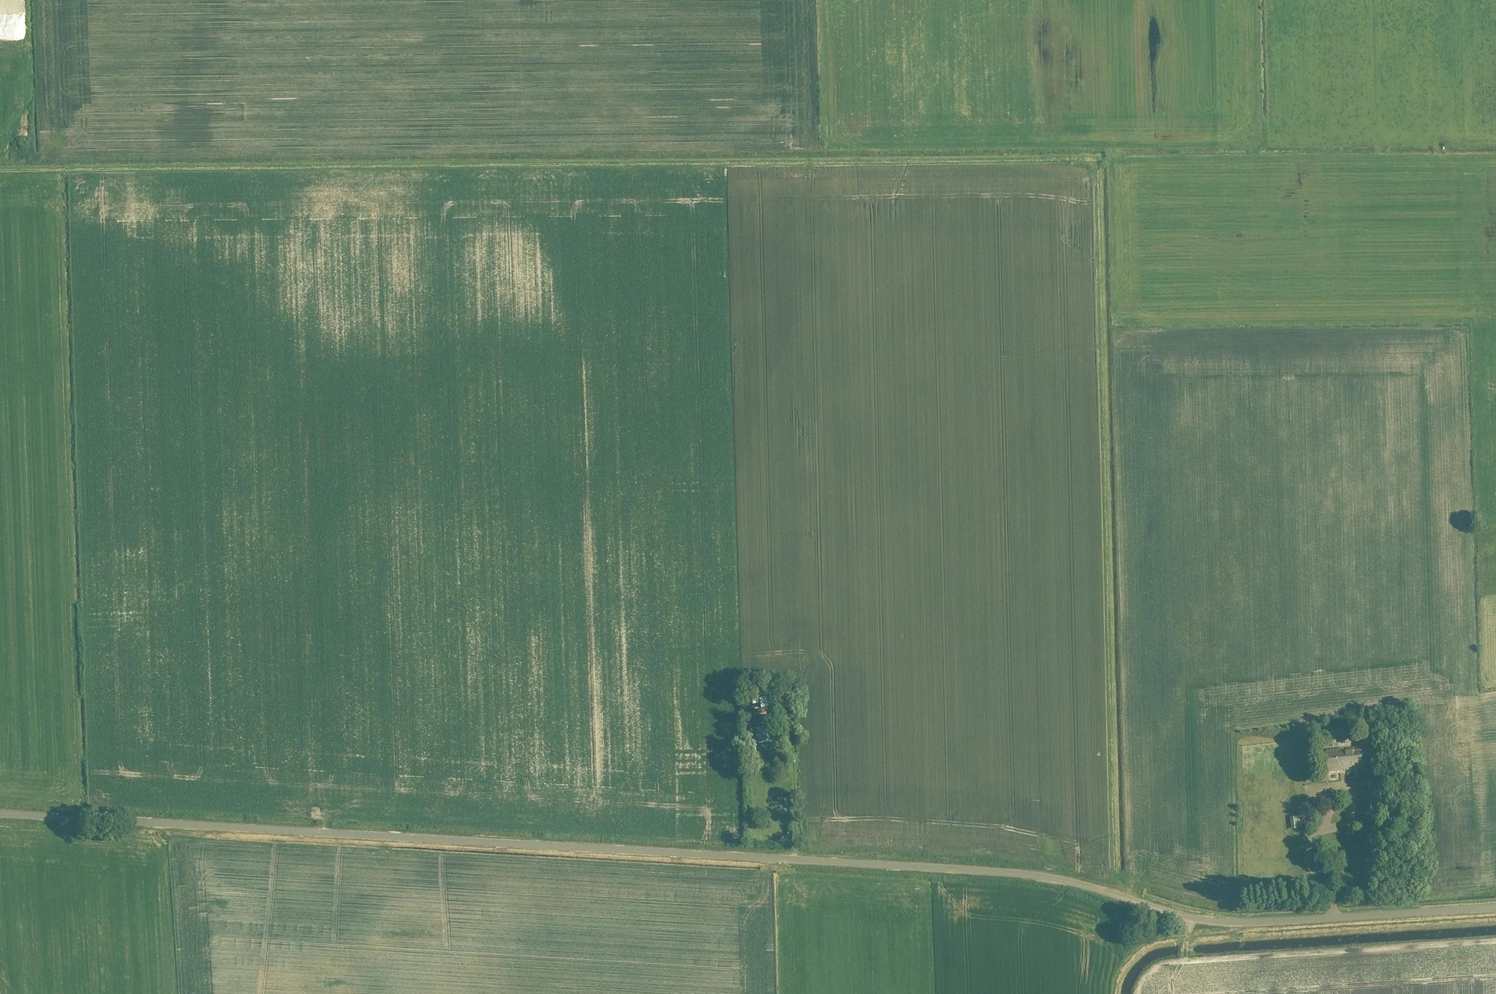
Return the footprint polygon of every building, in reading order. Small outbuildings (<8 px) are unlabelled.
[(30,8),(0,9),(0,41),(31,40),(30,8)] [(790,716),(790,708),(780,708),(780,716),(790,716)] [(758,744),(775,741),(772,716),(755,719),(758,744)] [(1329,773),(1363,768),(1360,748),(1326,752),(1329,773)] [(1301,830),(1300,817),(1292,818),(1294,830),(1301,830)]
